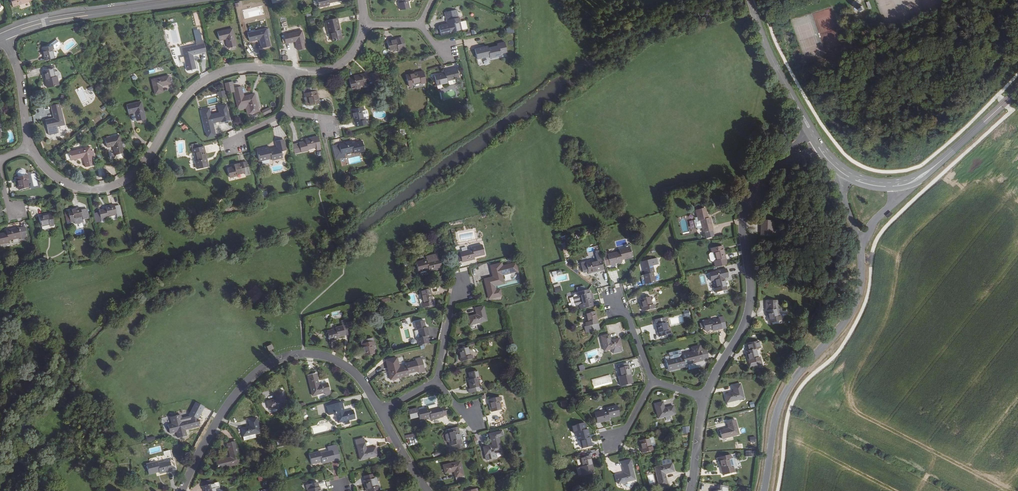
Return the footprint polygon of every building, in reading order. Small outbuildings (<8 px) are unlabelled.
[(409,0),(399,0),(399,3),(398,3),(400,10),(409,8),(407,1),(409,1),(409,0)] [(445,12),(447,20),(448,24),(439,26),(441,35),(459,31),(458,22),(460,22),(458,16),(457,16),(456,10),(445,12)] [(332,40),(341,38),(337,19),(325,22),(328,32),(330,31),(332,40)] [(227,47),(236,45),(232,29),(218,32),(220,40),(225,39),(227,47)] [(270,46),(266,29),(248,33),(250,42),(259,39),(261,48),(270,46)] [(305,48),(301,31),(284,35),(286,44),(295,41),(297,50),(305,48)] [(400,43),(399,38),(386,41),(389,51),(397,49),(397,51),(405,49),(404,43),(400,43)] [(50,46),(42,48),(44,61),(54,59),(52,50),(54,49),(56,48),(57,48),(58,47),(58,46),(61,44),(57,39),(50,44),(50,46)] [(192,55),(205,51),(203,43),(182,48),(187,71),(195,69),(192,55)] [(488,48),(487,46),(475,49),(477,58),(489,56),(489,58),(500,55),(498,46),(488,48)] [(46,70),(43,70),(47,88),(58,85),(57,76),(54,77),(53,68),(55,68),(54,66),(46,68),(46,70)] [(459,78),(456,68),(444,71),(444,73),(434,75),(436,85),(447,82),(447,80),(459,78)] [(425,82),(423,71),(405,75),(408,87),(413,85),(412,84),(420,82),(420,83),(425,82)] [(367,75),(366,73),(352,76),(353,78),(348,79),(351,90),(360,88),(359,85),(368,83),(368,85),(379,82),(377,73),(367,75)] [(170,84),(168,76),(151,80),(154,94),(163,92),(161,86),(170,84)] [(224,84),(227,95),(234,93),(233,89),(232,82),(224,84)] [(306,106),(319,103),(315,86),(303,89),(304,94),(303,94),(306,106)] [(249,113),(257,111),(254,95),(243,97),(241,87),(233,89),(234,93),(237,107),(247,104),(249,113)] [(145,119),(141,102),(127,105),(129,114),(134,112),(137,121),(145,119)] [(54,118),(45,120),(49,135),(59,133),(57,126),(64,125),(59,104),(51,106),(54,118)] [(247,104),(237,107),(238,109),(245,108),(247,113),(249,113),(247,104)] [(229,120),(226,105),(218,106),(219,113),(211,115),(209,108),(200,110),(207,137),(215,136),(212,123),(221,121),(222,122),(229,120)] [(363,111),(362,107),(351,110),(355,127),(369,124),(368,119),(364,119),(362,111),(363,111)] [(119,134),(120,135),(105,139),(107,147),(113,146),(115,154),(122,153),(123,152),(121,141),(124,141),(123,133),(119,134)] [(316,150),(320,149),(318,136),(305,139),(305,141),(298,143),(300,152),(308,150),(308,149),(315,147),(316,150)] [(260,150),(256,151),(258,161),(271,158),(271,160),(282,157),(281,152),(285,151),(283,139),(275,141),(277,148),(269,150),(268,146),(259,148),(260,150)] [(362,141),(351,143),(351,142),(339,144),(341,154),(353,151),(353,153),(364,151),(362,141)] [(196,168),(208,166),(204,150),(203,146),(198,147),(198,143),(191,145),(193,152),(195,152),(196,160),(194,161),(196,168)] [(300,152),(298,143),(292,145),(294,154),(300,152)] [(345,157),(344,154),(341,154),(339,144),(332,146),(335,159),(345,157)] [(93,162),(89,147),(72,151),(74,159),(83,157),(85,164),(93,162)] [(249,174),(247,162),(233,165),(234,167),(227,168),(229,177),(237,176),(236,175),(245,173),(245,175),(249,174)] [(28,179),(28,175),(25,176),(18,177),(16,178),(18,186),(12,187),(13,191),(28,188),(27,179),(28,179)] [(773,217),(782,201),(774,196),(765,212),(773,217)] [(108,217),(116,215),(114,205),(105,207),(105,209),(99,211),(99,213),(94,214),(96,223),(101,222),(101,220),(108,218),(108,217)] [(83,222),(80,208),(68,211),(68,212),(70,222),(70,223),(75,222),(75,224),(83,222)] [(712,231),(709,219),(707,218),(704,208),(701,209),(696,210),(695,211),(697,222),(700,221),(702,230),(703,233),(704,233),(706,239),(713,237),(712,231)] [(49,226),(54,225),(51,214),(39,217),(41,226),(49,225),(49,226)] [(771,230),(771,221),(759,221),(759,236),(776,236),(776,230),(771,230)] [(5,233),(0,234),(0,244),(9,242),(8,240),(20,237),(20,239),(27,237),(25,227),(18,228),(5,231),(5,233)] [(473,257),(484,255),(481,245),(470,247),(470,250),(458,253),(461,263),(474,259),(473,257)] [(725,259),(723,251),(720,251),(719,247),(710,249),(711,254),(713,253),(715,261),(725,259)] [(631,258),(629,248),(618,250),(618,252),(606,255),(602,256),(604,266),(621,262),(621,260),(631,258)] [(652,266),(657,265),(655,258),(641,262),(644,275),(642,275),(644,284),(654,282),(652,273),(653,273),(652,266)] [(441,269),(439,259),(427,262),(426,260),(415,262),(417,272),(428,270),(428,272),(441,269)] [(602,270),(600,260),(589,263),(588,261),(579,263),(582,273),(586,272),(591,271),(592,273),(602,270)] [(502,284),(499,268),(491,271),(492,277),(483,279),(485,288),(502,284)] [(725,286),(722,278),(713,280),(715,289),(713,289),(714,294),(723,291),(722,287),(725,286)] [(434,305),(429,289),(420,291),(423,304),(421,304),(422,308),(434,305)] [(592,306),(588,290),(576,293),(577,297),(579,296),(581,304),(578,305),(579,310),(592,306)] [(651,305),(649,297),(639,299),(641,307),(643,307),(644,311),(654,309),(653,304),(651,305)] [(780,320),(779,316),(777,317),(776,312),(778,312),(777,307),(777,300),(765,300),(765,310),(768,323),(780,320)] [(486,321),(482,306),(474,308),(475,314),(467,317),(469,326),(486,321)] [(598,330),(594,311),(584,314),(586,322),(584,323),(585,326),(583,327),(585,333),(598,330)] [(667,331),(663,318),(654,320),(657,333),(659,333),(660,337),(670,335),(669,330),(667,331)] [(429,336),(427,326),(425,327),(423,320),(414,322),(415,330),(417,330),(419,338),(429,336)] [(720,329),(718,320),(709,322),(709,320),(701,322),(704,331),(711,330),(711,332),(720,329)] [(348,334),(347,331),(346,329),(345,325),(342,326),(334,328),(335,329),(326,331),(329,341),(338,339),(337,337),(348,334)] [(621,347),(618,339),(610,341),(608,335),(599,337),(603,352),(621,347)] [(374,345),(372,338),(360,340),(364,356),(374,354),(372,346),(374,345)] [(757,358),(755,350),(759,349),(758,341),(745,344),(747,351),(745,352),(747,360),(749,359),(750,363),(747,364),(749,368),(761,366),(759,357),(757,358)] [(701,361),(699,352),(701,352),(700,347),(698,347),(698,346),(690,348),(691,353),(681,356),(680,354),(669,357),(669,358),(664,359),(667,371),(684,367),(689,365),(689,364),(701,361)] [(691,353),(690,348),(689,346),(685,347),(687,352),(680,354),(681,356),(691,353)] [(469,355),(467,347),(457,349),(459,358),(461,357),(463,361),(472,359),(471,354),(469,355)] [(418,371),(416,361),(404,364),(405,366),(393,368),(395,379),(408,376),(408,374),(418,371)] [(630,374),(627,366),(622,367),(622,364),(617,365),(619,376),(618,377),(620,387),(632,384),(630,377),(628,378),(627,375),(630,374)] [(479,386),(477,378),(479,378),(477,370),(467,372),(469,379),(467,380),(469,388),(467,389),(469,394),(482,391),(481,386),(479,386)] [(330,394),(327,382),(318,385),(315,373),(307,375),(312,395),(324,392),(325,395),(330,394)] [(742,399),(739,384),(731,386),(732,392),(723,395),(725,403),(738,400),(742,399)] [(285,405),(282,390),(273,392),(275,399),(266,401),(268,409),(285,405)] [(501,410),(499,402),(501,401),(499,397),(490,399),(491,404),(489,404),(490,412),(501,410)] [(355,418),(352,410),(343,412),(341,402),(326,405),(328,415),(335,413),(337,422),(355,418)] [(674,415),(672,406),(663,408),(662,402),(653,404),(657,419),(674,415)] [(442,417),(440,407),(433,408),(432,404),(427,405),(427,408),(416,410),(419,420),(429,417),(430,420),(442,417)] [(608,418),(618,416),(616,406),(605,408),(606,410),(593,413),(595,423),(608,420),(608,418)] [(260,432),(256,417),(247,419),(249,425),(240,428),(242,436),(260,432)] [(193,427),(191,418),(173,423),(177,438),(186,436),(185,429),(193,427)] [(738,435),(735,420),(725,422),(726,428),(718,431),(720,439),(738,435)] [(591,447),(586,429),(575,432),(577,441),(579,441),(581,449),(591,447)] [(458,443),(457,439),(460,438),(458,430),(448,433),(449,441),(448,441),(450,451),(462,448),(461,443),(458,443)] [(501,451),(498,437),(502,436),(501,435),(501,431),(500,431),(488,434),(490,445),(482,447),(484,455),(501,451)] [(411,443),(416,443),(416,434),(405,435),(406,440),(411,439),(411,443)] [(654,447),(652,437),(638,441),(640,449),(642,448),(643,453),(653,451),(652,447),(654,447)] [(240,463),(234,441),(226,443),(229,456),(220,459),(222,467),(240,463)] [(377,455),(375,447),(366,449),(364,443),(356,445),(359,459),(377,455)] [(339,459),(336,444),(327,447),(327,451),(319,453),(318,451),(308,454),(310,464),(321,461),(321,463),(339,459)] [(591,464),(589,455),(579,458),(580,466),(579,467),(581,477),(594,474),(592,468),(590,468),(589,464),(591,464)] [(730,467),(728,460),(730,459),(729,455),(717,458),(721,476),(733,473),(732,467),(730,467)] [(172,470),(169,459),(157,462),(156,461),(145,463),(148,474),(158,471),(159,473),(172,470)] [(634,480),(629,460),(620,462),(623,474),(614,476),(616,484),(634,480)] [(463,479),(459,461),(442,465),(444,473),(453,471),(454,477),(456,477),(457,480),(463,479)] [(666,486),(663,474),(672,472),(670,464),(653,468),(658,488),(666,486)] [(373,478),(363,480),(365,488),(368,488),(369,490),(375,490),(378,490),(377,485),(375,486),(373,478)] [(214,482),(202,485),(203,490),(205,490),(216,490),(214,482)] [(316,486),(317,486),(316,482),(305,484),(306,490),(317,490),(316,486)]
